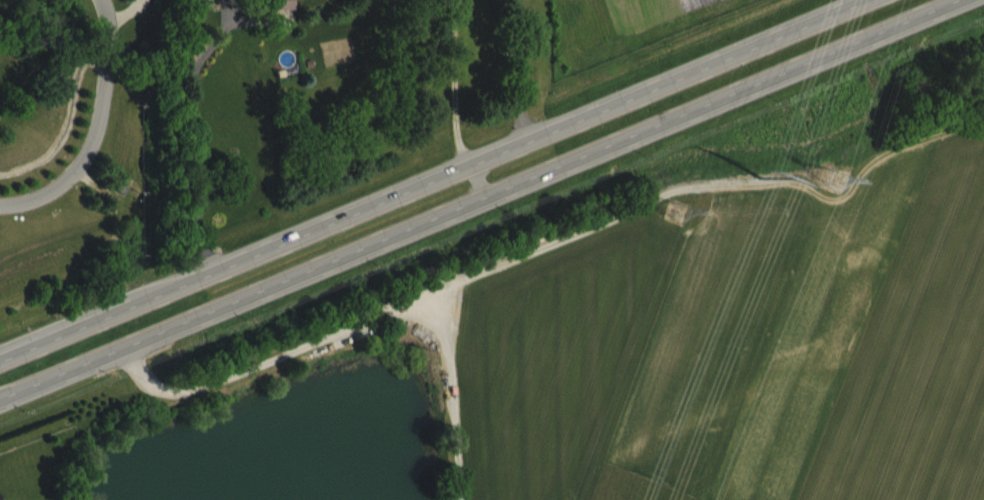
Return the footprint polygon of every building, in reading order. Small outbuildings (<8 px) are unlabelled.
[(303,24),(302,4),(282,4),(282,25),(303,24)]
